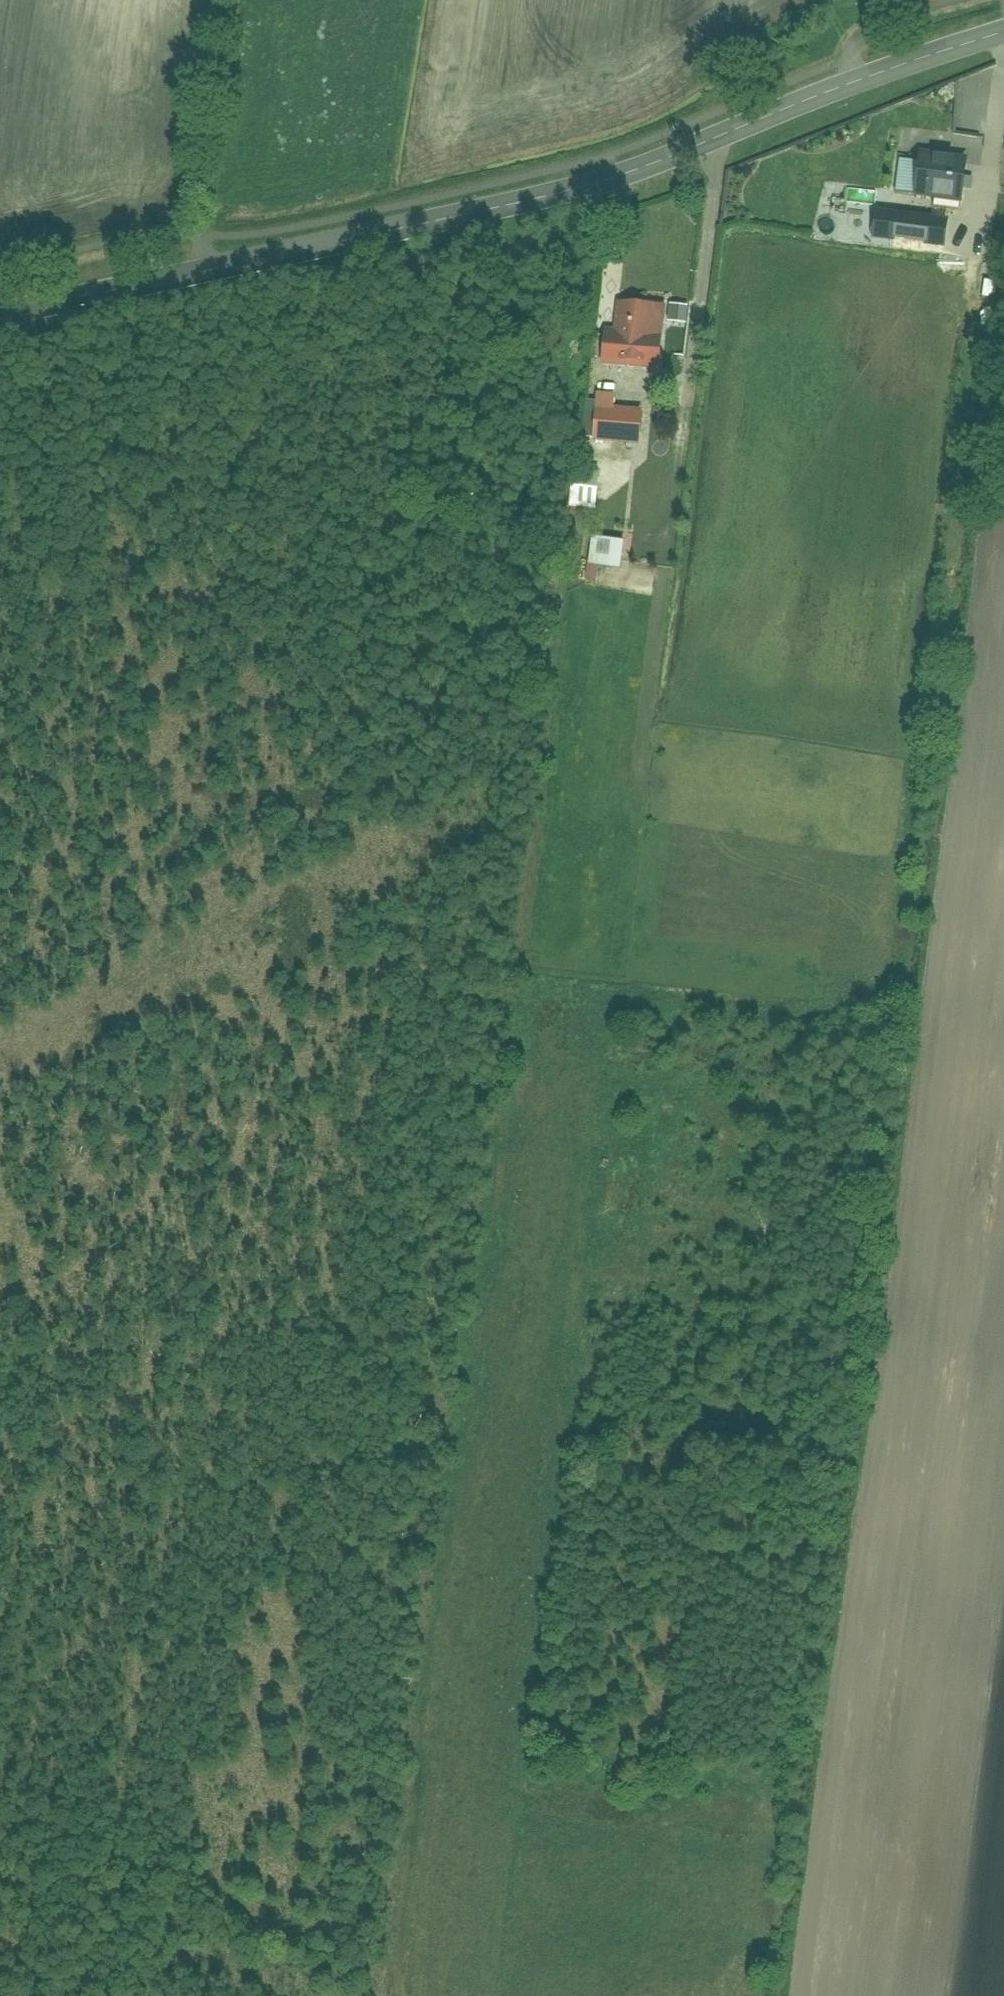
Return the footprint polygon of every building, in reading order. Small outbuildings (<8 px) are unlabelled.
[(919,160),(912,203),(960,210),(966,167),(919,160)] [(878,215),(875,236),(943,245),(946,223),(878,215)] [(666,304),(665,320),(687,321),(688,306),(666,304)] [(628,367),(629,348),(659,350),(662,310),(615,306),(613,340),(599,339),(597,365),(628,367)] [(614,400),(595,399),(593,446),(640,449),(641,415),(614,414),(614,400)] [(596,516),(597,467),(570,466),(569,515),(596,516)] [(625,562),(628,540),(591,535),(588,557),(625,562)]
